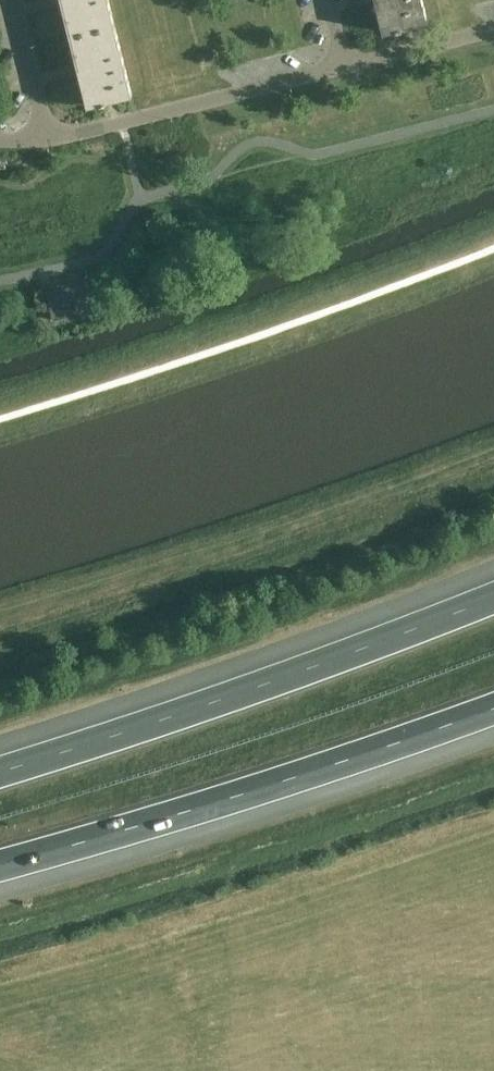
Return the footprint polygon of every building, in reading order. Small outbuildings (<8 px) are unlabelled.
[(70,35),(115,24),(109,0),(62,0),(70,35)] [(383,32),(396,29),(397,30),(403,29),(402,27),(428,21),(423,0),(375,0),(383,32)] [(70,35),(78,65),(88,106),(101,103),(101,104),(107,103),(107,101),(132,94),(115,24),(70,35)] [(61,287),(47,291),(55,320),(68,316),(61,287)]
